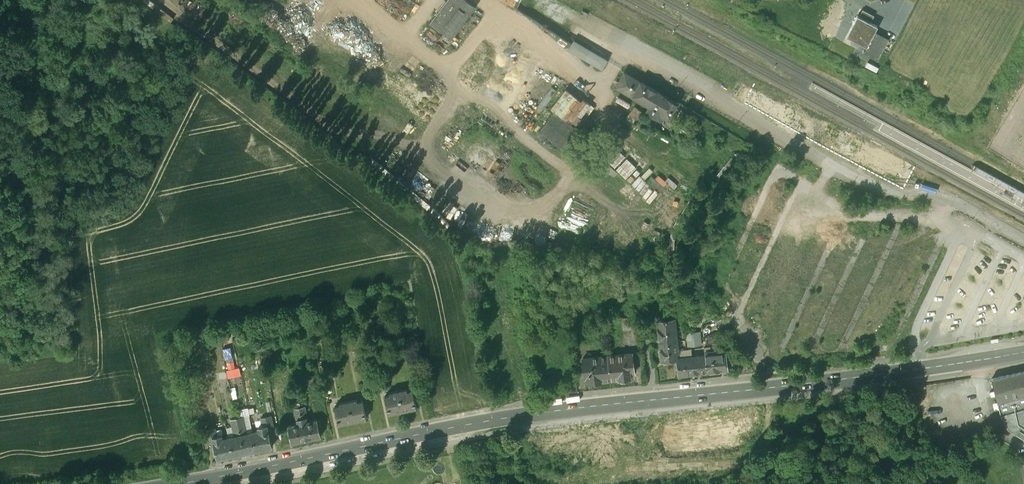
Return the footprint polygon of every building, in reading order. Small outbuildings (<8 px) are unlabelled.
[(433,25),(453,41),(477,9),(465,0),(452,0),(433,25)] [(859,14),(857,13),(846,33),(867,44),(874,29),(877,24),(870,20),(874,13),(862,7),(859,14)] [(889,36),(874,29),(867,44),(863,50),(878,58),(889,36)] [(608,58),(575,39),(570,47),(603,66),(608,58)] [(344,56),(333,47),(330,52),(340,60),(344,56)] [(432,67),(425,76),(433,83),(441,75),(432,67)] [(664,94),(642,81),(641,81),(625,72),(617,86),(650,105),(646,111),(661,119),(663,115),(671,120),(676,112),(673,110),(677,103),(663,94),(664,94)] [(582,99),(582,100),(567,87),(551,106),(567,119),(569,117),(577,123),(591,105),(582,99)] [(575,127),(549,107),(534,125),(560,145),(575,127)] [(628,316),(621,317),(622,328),(630,327),(629,321),(628,316)] [(675,317),(657,319),(658,332),(676,330),(675,317)] [(676,330),(658,332),(660,344),(678,342),(676,330)] [(687,331),(689,344),(702,343),(700,330),(687,331)] [(491,333),(480,335),(482,348),(494,346),(491,333)] [(678,342),(660,344),(661,361),(669,360),(674,359),(678,359),(677,356),(677,350),(678,350),(678,342)] [(234,345),(222,347),(229,377),(240,375),(234,345)] [(722,349),(705,350),(706,353),(708,371),(728,369),(726,352),(722,353),(722,349)] [(631,351),(615,353),(618,377),(626,376),(627,377),(631,376),(632,375),(631,372),(630,371),(629,367),(633,366),(631,351)] [(615,353),(583,357),(586,377),(589,376),(590,383),(595,382),(595,380),(618,377),(615,353)] [(706,353),(693,355),(695,373),(708,371),(706,353)] [(693,355),(677,356),(678,359),(674,359),(675,366),(678,366),(679,375),(687,374),(695,373),(693,355)] [(991,379),(997,402),(1023,396),(1023,371),(991,379)] [(413,389),(407,390),(407,388),(398,390),(403,410),(417,407),(413,389)] [(295,390),(287,392),(288,396),(291,395),(293,403),(298,402),(295,390)] [(390,392),(390,394),(385,395),(389,413),(403,410),(398,390),(390,392)] [(997,402),(1001,417),(1007,429),(1023,439),(1023,396),(997,402)] [(357,399),(348,401),(353,421),(366,418),(363,400),(357,401),(357,399)] [(348,401),(340,403),(340,405),(335,406),(339,424),(353,421),(348,401)] [(317,419),(307,421),(307,417),(305,406),(304,406),(299,407),(306,439),(321,436),(318,424),(320,424),(319,419),(317,420),(317,419)] [(298,423),(288,426),(286,426),(287,431),(289,431),(292,443),(306,439),(299,407),(294,409),(296,420),(297,419),(298,423)] [(249,415),(243,417),(243,416),(237,418),(245,453),(250,452),(256,450),(252,432),(249,415)] [(271,415),(261,418),(262,426),(258,427),(259,431),(252,432),(256,450),(272,447),(269,431),(274,430),(271,415)] [(237,418),(231,419),(235,436),(230,437),(233,455),(240,454),(245,453),(237,418)] [(222,435),(217,436),(215,428),(205,430),(208,444),(214,443),(217,459),(233,455),(230,437),(223,439),(222,435)]
